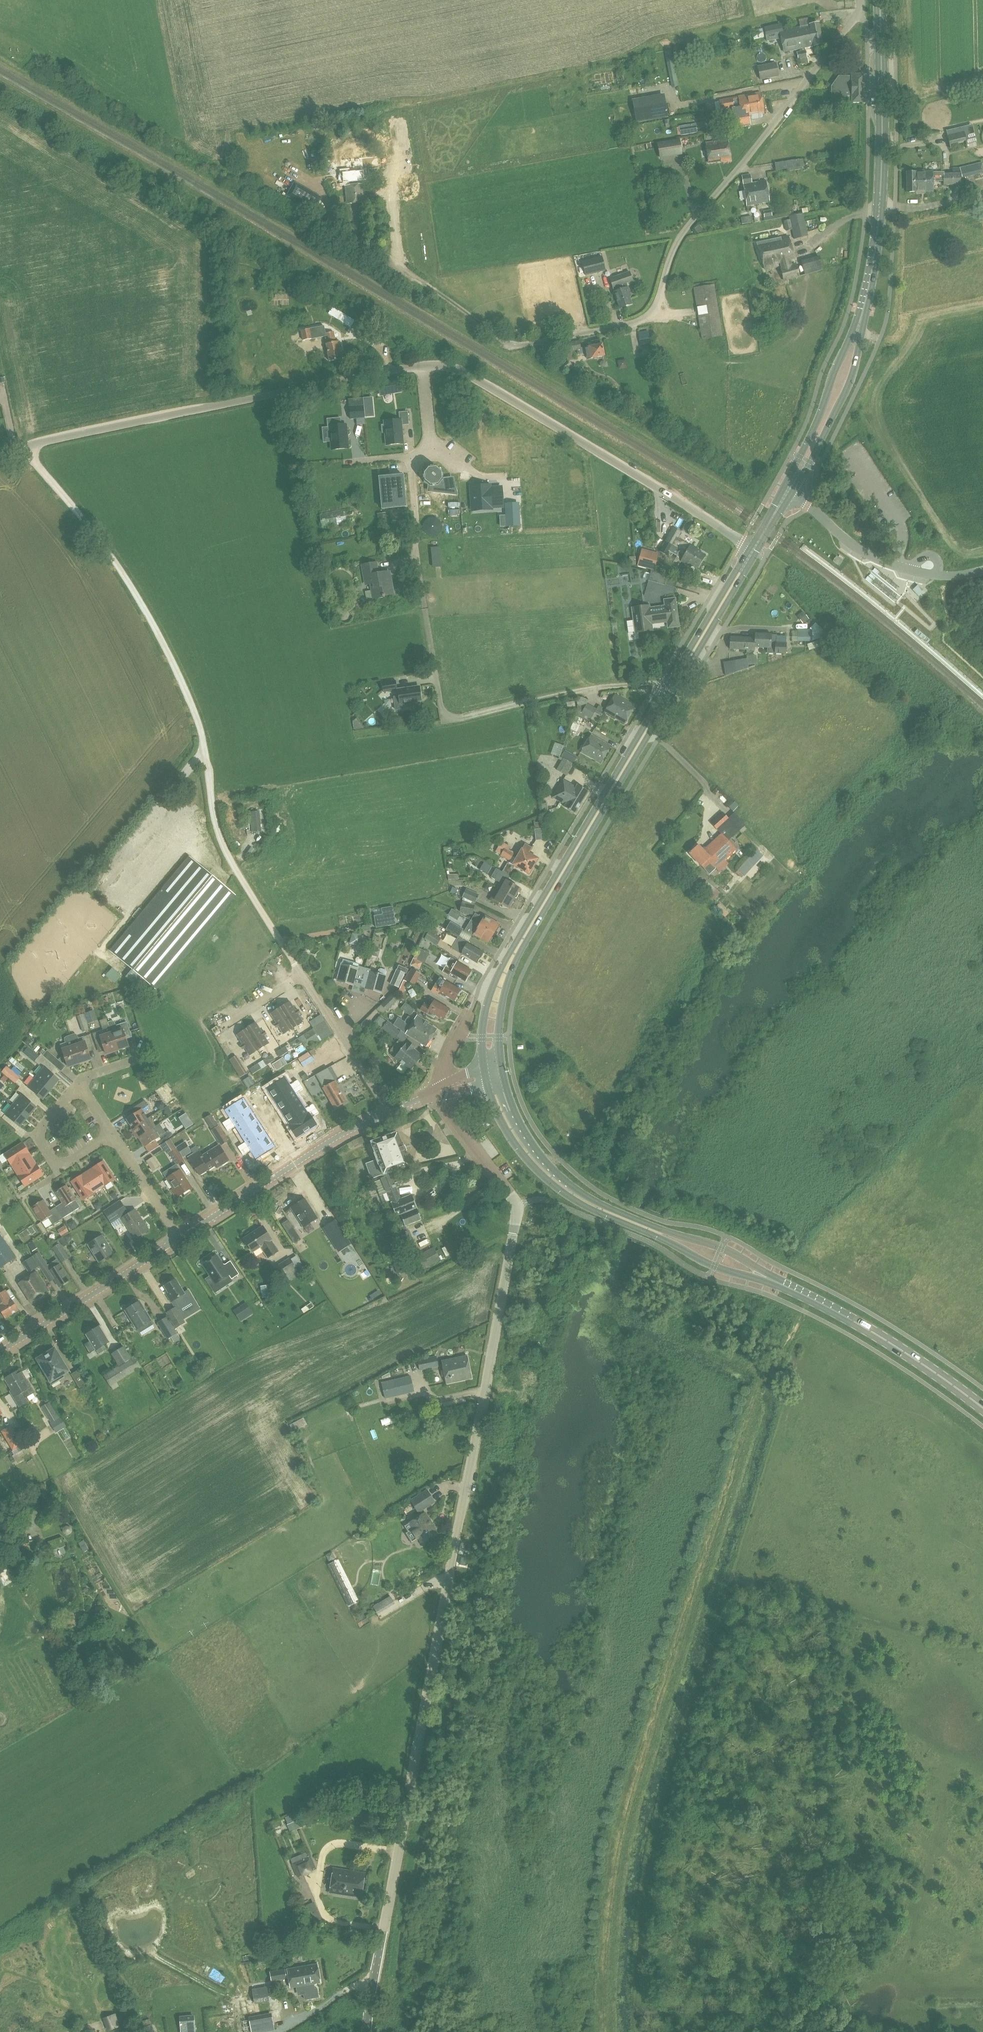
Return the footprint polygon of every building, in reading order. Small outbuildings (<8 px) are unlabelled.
[(780,33),(782,42),(821,34),(819,23),(810,25),(809,25),(792,29),(783,31),(783,32),(780,33)] [(766,29),(767,35),(780,33),(783,32),(783,31),(781,25),(766,29)] [(752,30),(754,39),(755,39),(764,37),(762,28),(752,30)] [(821,34),(782,42),(784,52),(814,46),(815,46),(823,45),(821,34)] [(797,52),(798,59),(807,58),(806,50),(797,52)] [(761,79),(778,75),(776,63),(758,67),(761,79)] [(852,103),(864,103),(864,74),(852,74),(852,77),(839,77),(832,87),(832,102),(852,102),(852,103)] [(737,97),(723,100),(724,104),(724,109),(733,108),(763,103),(761,93),(737,97)] [(636,122),(668,117),(664,95),(632,101),(636,122)] [(764,113),(763,103),(733,108),(735,114),(741,113),(742,117),(764,113)] [(735,120),(737,126),(745,124),(744,118),(735,120)] [(679,127),(681,134),(696,132),(695,124),(679,127)] [(722,130),(722,138),(731,137),(730,129),(722,130)] [(947,136),(950,149),(968,145),(964,132),(960,133),(947,136)] [(678,140),(659,144),(660,150),(661,157),(681,154),(678,140)] [(721,163),(731,161),(728,140),(718,141),(718,142),(707,143),(710,164),(721,162),(721,163)] [(314,152),(315,172),(326,171),(324,152),(314,152)] [(960,168),(961,173),(962,178),(982,173),(982,168),(982,162),(960,167),(960,168)] [(907,172),(908,181),(932,181),(932,172),(916,173),(916,172),(907,172)] [(943,173),(944,185),(961,184),(960,173),(953,173),(943,173)] [(742,177),(747,206),(770,202),(766,181),(752,183),(751,175),(742,177)] [(932,181),(908,181),(908,192),(916,191),(933,190),(932,184),(932,181)] [(345,186),(347,204),(365,202),(363,184),(345,186)] [(315,211),(322,200),(297,185),(290,196),(315,211)] [(772,216),(765,218),(765,221),(789,216),(790,216),(789,212),(775,215),(775,216),(772,216)] [(808,235),(803,213),(802,213),(790,216),(789,216),(790,220),(792,230),(794,239),(808,235)] [(792,230),(790,220),(784,221),(786,231),(792,230)] [(699,225),(694,228),(698,233),(702,230),(699,225)] [(796,264),(792,266),(790,260),(795,258),(788,234),(757,243),(765,269),(778,266),(778,263),(781,263),(783,269),(781,269),(784,280),(799,276),(796,264)] [(601,256),(582,261),(586,275),(605,270),(601,256)] [(633,281),(630,272),(618,276),(618,277),(610,280),(620,308),(632,303),(630,296),(631,296),(628,287),(627,283),(633,281)] [(693,288),(702,339),(723,336),(714,284),(693,288)] [(331,314),(353,326),(357,320),(335,307),(331,314)] [(339,349),(341,348),(340,341),(336,342),(334,332),(326,333),(324,326),(302,330),(304,340),(326,336),(330,361),(341,359),(339,349)] [(364,328),(360,334),(368,339),(371,332),(364,328)] [(549,347),(550,355),(565,352),(567,358),(574,357),(573,351),(576,350),(577,355),(586,353),(588,359),(604,356),(601,339),(592,341),(593,346),(581,349),(580,341),(564,344),(564,345),(549,347)] [(399,377),(378,381),(379,389),(380,394),(402,390),(399,377)] [(356,417),(357,424),(365,424),(363,405),(350,406),(350,417),(356,417)] [(384,421),(384,425),(382,425),(382,432),(385,432),(386,445),(403,444),(401,424),(408,424),(407,412),(399,412),(400,420),(384,421)] [(340,418),(327,419),(328,427),(329,427),(331,450),(348,448),(346,424),(341,425),(340,418)] [(436,466),(427,467),(422,473),(423,482),(429,487),(438,486),(443,480),(442,472),(436,466)] [(380,477),(383,508),(406,506),(403,475),(380,477)] [(471,486),(472,510),(486,509),(492,509),(492,507),(503,507),(502,487),(491,488),(491,485),(471,486)] [(519,525),(518,504),(505,504),(505,514),(500,515),(501,526),(519,525)] [(319,514),(322,528),(346,524),(344,510),(319,514)] [(442,522),(436,516),(428,517),(423,523),(423,531),(429,536),(437,536),(442,530),(442,522)] [(665,541),(674,546),(680,550),(701,562),(705,555),(699,552),(700,550),(685,542),(678,538),(681,532),(673,527),(671,531),(665,541)] [(674,546),(665,541),(659,551),(668,556),(674,546)] [(636,564),(652,569),(656,554),(641,549),(636,564)] [(701,562),(680,550),(673,563),(678,567),(681,562),(691,567),(691,566),(697,569),(701,562)] [(833,560),(839,564),(840,565),(842,562),(836,557),(833,560)] [(363,565),(366,584),(371,583),(374,599),(385,597),(385,595),(391,594),(389,584),(391,584),(389,571),(378,573),(376,563),(363,565)] [(665,582),(668,574),(655,570),(652,579),(665,582)] [(606,582),(608,600),(627,597),(625,587),(619,587),(617,580),(606,582)] [(915,593),(919,597),(924,591),(921,588),(918,590),(915,593)] [(633,608),(636,632),(652,630),(651,623),(659,622),(659,619),(667,618),(669,627),(679,625),(675,599),(665,600),(666,606),(649,608),(649,605),(633,608)] [(799,617),(803,623),(806,621),(809,618),(804,613),(799,617)] [(813,622),(813,635),(822,635),(821,622),(813,622)] [(798,630),(798,641),(813,641),(813,630),(798,630)] [(730,649),(755,650),(755,647),(768,648),(768,653),(786,653),(786,643),(776,643),(777,636),(772,635),(772,634),(755,633),(755,638),(731,636),(730,649)] [(793,654),(801,651),(798,644),(790,647),(793,654)] [(758,652),(726,661),(729,674),(761,664),(758,652)] [(382,682),(384,692),(397,690),(396,680),(382,682)] [(414,707),(413,701),(422,700),(420,686),(400,689),(401,696),(394,697),(396,710),(414,707)] [(625,723),(630,714),(635,706),(615,694),(610,703),(605,711),(625,723)] [(578,708),(583,712),(587,705),(589,701),(583,698),(578,698),(577,700),(578,708)] [(587,705),(583,712),(586,713),(592,718),(597,711),(597,710),(587,705)] [(381,718),(392,727),(401,717),(391,708),(381,718)] [(576,730),(583,732),(585,725),(578,723),(576,730)] [(581,751),(601,763),(611,746),(591,734),(581,751)] [(577,757),(571,753),(568,758),(567,759),(573,763),(574,762),(577,757)] [(557,770),(567,776),(574,765),(564,759),(557,770)] [(553,797),(566,804),(565,807),(575,813),(588,790),(578,785),(577,787),(564,779),(553,797)] [(261,809),(249,811),(252,832),(264,830),(261,809)] [(690,853),(709,873),(736,849),(722,834),(733,824),(722,812),(711,822),(722,834),(703,851),(698,845),(690,853)] [(250,852),(262,836),(256,832),(244,847),(250,852)] [(496,851),(503,855),(506,849),(509,850),(511,847),(502,842),(496,851)] [(514,864),(529,873),(538,858),(531,855),(534,850),(525,844),(514,864)] [(506,849),(503,855),(502,856),(511,861),(515,854),(509,850),(506,849)] [(752,856),(758,862),(763,856),(757,850),(752,856)] [(111,950),(142,977),(157,989),(236,896),(189,857),(111,950)] [(487,873),(492,866),(484,861),(479,869),(487,873)] [(496,888),(500,890),(515,898),(520,888),(511,883),(512,881),(509,879),(510,877),(496,869),(491,877),(500,882),(496,888)] [(699,889),(708,899),(715,892),(706,882),(699,889)] [(463,897),(476,902),(480,894),(466,888),(463,897)] [(515,898),(500,890),(498,894),(497,894),(493,894),(489,900),(498,905),(500,902),(509,908),(515,898)] [(460,912),(474,914),(475,906),(462,904),(460,912)] [(396,924),(393,906),(382,908),(383,914),(374,916),(377,928),(396,924)] [(461,914),(459,917),(455,915),(453,920),(467,926),(470,917),(461,914)] [(471,920),(494,933),(499,925),(485,916),(484,918),(475,914),(471,920)] [(494,933),(471,920),(465,932),(475,938),(477,934),(489,941),(494,933)] [(451,922),(446,930),(447,930),(460,938),(464,930),(451,923),(451,922)] [(429,932),(436,936),(439,932),(432,928),(429,932)] [(441,939),(436,936),(429,932),(426,938),(438,945),(441,939)] [(356,934),(353,933),(350,943),(361,946),(364,936),(360,935),(356,934)] [(458,937),(452,948),(477,962),(483,952),(458,937)] [(421,954),(418,959),(424,962),(428,953),(418,948),(416,952),(421,954)] [(472,970),(451,958),(444,971),(456,978),(457,976),(465,981),(472,970)] [(360,984),(364,967),(358,966),(359,964),(343,959),(338,980),(354,985),(355,982),(360,984)] [(391,984),(399,987),(406,969),(398,966),(391,984)] [(364,967),(360,984),(366,985),(366,988),(382,992),(387,972),(386,970),(381,969),(379,969),(378,974),(370,972),(371,969),(364,967)] [(407,978),(416,984),(422,974),(413,969),(407,978)] [(446,998),(447,996),(454,1000),(461,989),(440,977),(432,990),(446,998)] [(399,993),(403,995),(408,982),(404,980),(399,993)] [(382,1005),(387,1010),(398,1000),(392,994),(382,1005)] [(421,1010),(434,1018),(436,1015),(443,1019),(449,1008),(435,1000),(431,1007),(425,1003),(421,1010)] [(281,1007),(293,1027),(303,1021),(298,1014),(300,1013),(298,1009),(296,1010),(290,1001),(287,1003),(285,1003),(282,1005),(282,1007),(281,1007)] [(410,1016),(415,1010),(409,1006),(405,1012),(410,1016)] [(284,1033),(293,1027),(281,1007),(279,1008),(278,1008),(275,1009),(274,1011),(271,1013),(277,1023),(275,1024),(277,1028),(279,1026),(284,1033)] [(86,1019),(88,1023),(97,1020),(94,1010),(91,1011),(84,1013),(85,1015),(86,1019)] [(388,1022),(380,1016),(375,1022),(383,1028),(388,1022)] [(394,1024),(406,1034),(406,1033),(426,1046),(437,1029),(425,1022),(426,1020),(418,1016),(415,1021),(409,1017),(406,1022),(398,1017),(394,1024)] [(316,1034),(307,1039),(302,1042),(306,1048),(331,1032),(324,1021),(318,1025),(313,1029),(316,1034)] [(109,1023),(109,1025),(118,1050),(129,1046),(126,1035),(131,1033),(127,1022),(115,1026),(115,1024),(113,1023),(110,1022),(109,1023)] [(383,1028),(396,1038),(401,1031),(388,1022),(383,1028)] [(246,1029),(259,1049),(269,1043),(264,1036),(266,1035),(264,1031),(262,1032),(256,1023),(252,1025),(251,1025),(248,1027),(247,1028),(246,1029)] [(118,1050),(109,1025),(103,1027),(103,1030),(93,1033),(97,1045),(103,1043),(107,1054),(118,1050)] [(249,1055),(259,1049),(246,1029),(245,1030),(243,1029),(241,1031),(240,1033),(237,1035),(243,1045),(241,1046),(243,1049),(245,1048),(249,1055)] [(304,1035),(307,1039),(316,1034),(313,1029),(304,1035)] [(71,1036),(80,1063),(92,1059),(88,1048),(93,1046),(90,1035),(78,1039),(76,1035),(74,1034),(71,1036)] [(80,1063),(71,1036),(67,1037),(65,1038),(65,1040),(66,1042),(61,1044),(69,1067),(80,1063)] [(290,1043),(293,1048),(302,1042),(299,1038),(290,1043)] [(390,1050),(397,1056),(396,1058),(411,1071),(424,1055),(416,1049),(417,1047),(410,1041),(407,1044),(399,1038),(390,1050)] [(28,1047),(25,1044),(20,1050),(24,1053),(28,1047)] [(277,1052),(280,1057),(289,1051),(286,1046),(277,1052)] [(34,1062),(39,1056),(28,1047),(24,1053),(34,1062)] [(46,1052),(43,1056),(53,1064),(57,1059),(47,1050),(46,1052)] [(263,1060),(266,1065),(275,1060),(272,1055),(263,1060)] [(15,1065),(18,1062),(13,1057),(10,1061),(15,1065)] [(283,1058),(273,1064),(277,1071),(287,1064),(283,1058)] [(234,1067),(240,1077),(247,1072),(240,1063),(234,1067)] [(253,1074),(262,1068),(259,1063),(250,1069),(253,1074)] [(6,1066),(2,1071),(16,1083),(20,1078),(6,1066)] [(36,1077),(51,1089),(59,1080),(44,1067),(36,1077)] [(316,1074),(323,1088),(336,1081),(328,1067),(316,1074)] [(276,1077),(278,1081),(285,1077),(283,1073),(282,1072),(276,1077)] [(302,1083),(299,1079),(291,1084),(287,1076),(267,1088),(275,1100),(302,1083)] [(43,1099),(51,1089),(36,1077),(28,1087),(43,1099)] [(252,1090),(257,1086),(251,1079),(246,1083),(252,1090)] [(323,1088),(335,1108),(347,1101),(336,1081),(323,1088)] [(302,1083),(275,1100),(283,1113),(302,1100),(297,1093),(305,1088),(302,1083)] [(13,1104),(28,1117),(37,1107),(22,1095),(13,1104)] [(225,1126),(252,1109),(244,1097),(225,1109),(230,1117),(222,1122),(225,1126)] [(127,1119),(133,1128),(148,1118),(150,1117),(154,1114),(145,1100),(134,1107),(137,1112),(127,1119)] [(302,1100),(283,1113),(290,1125),(317,1108),(314,1103),(306,1108),(302,1100)] [(20,1127),(28,1117),(13,1104),(5,1114),(20,1127)] [(164,1108),(170,1116),(173,1114),(168,1106),(164,1108)] [(298,1137),(317,1125),(312,1117),(320,1112),(317,1108),(290,1125),(298,1137)] [(236,1126),(240,1133),(260,1121),(252,1109),(225,1126),(228,1131),(236,1126)] [(205,1118),(211,1129),(218,1126),(211,1114),(205,1118)] [(150,1117),(148,1118),(133,1128),(131,1129),(137,1138),(139,1137),(154,1127),(156,1126),(150,1117)] [(193,1124),(190,1119),(183,1123),(186,1128),(193,1124)] [(260,1121),(240,1133),(245,1141),(237,1146),(240,1151),(267,1134),(260,1121)] [(219,1125),(218,1126),(211,1129),(221,1146),(229,1141),(219,1125)] [(154,1127),(139,1137),(149,1152),(159,1145),(158,1144),(172,1135),(169,1130),(160,1135),(154,1127)] [(381,1167),(383,1174),(391,1172),(410,1165),(397,1132),(371,1142),(378,1160),(372,1162),(374,1170),(381,1167)] [(267,1134),(240,1151),(243,1155),(251,1150),(256,1158),(275,1146),(267,1134)] [(353,1140),(355,1146),(366,1141),(364,1135),(353,1140)] [(498,1144),(495,1145),(492,1138),(485,1141),(492,1156),(501,1152),(498,1144)] [(184,1160),(183,1157),(176,1147),(176,1148),(170,1140),(162,1145),(167,1153),(169,1152),(177,1164),(184,1160)] [(12,1164),(30,1152),(23,1141),(5,1153),(12,1164)] [(176,1147),(183,1157),(192,1151),(185,1141),(176,1147)] [(203,1156),(203,1155),(196,1145),(191,1148),(194,1153),(189,1157),(200,1174),(208,1169),(201,1157),(203,1156)] [(201,1157),(208,1169),(219,1162),(220,1165),(229,1159),(220,1145),(203,1155),(203,1156),(201,1157)] [(91,1151),(86,1155),(92,1162),(97,1158),(91,1151)] [(18,1175),(36,1163),(30,1152),(12,1164),(18,1175)] [(147,1161),(153,1171),(159,1166),(153,1157),(147,1161)] [(104,1160),(93,1167),(105,1185),(113,1180),(115,1183),(118,1182),(104,1160)] [(18,1175),(25,1186),(43,1174),(36,1163),(18,1175)] [(258,1163),(251,1167),(256,1174),(262,1170),(258,1163)] [(503,1169),(512,1182),(520,1176),(511,1164),(503,1169)] [(94,1192),(105,1185),(93,1167),(82,1174),(94,1192)] [(167,1178),(174,1189),(171,1191),(176,1198),(192,1187),(180,1169),(167,1178)] [(391,1200),(397,1216),(418,1207),(413,1194),(401,1198),(391,1172),(383,1174),(381,1175),(388,1193),(380,1195),(383,1203),(391,1200)] [(83,1199),(94,1192),(82,1174),(72,1181),(83,1199)] [(56,1206),(63,1217),(80,1207),(75,1200),(76,1199),(66,1184),(56,1191),(63,1202),(56,1206)] [(445,1195),(449,1200),(455,1195),(451,1190),(445,1195)] [(303,1200),(302,1198),(296,1201),(298,1203),(294,1206),(299,1213),(297,1215),(304,1226),(317,1217),(305,1199),(303,1200)] [(63,1217),(56,1206),(50,1210),(43,1200),(32,1206),(42,1221),(49,1217),(53,1224),(63,1217)] [(121,1216),(113,1204),(103,1211),(111,1223),(118,1218),(121,1216)] [(418,1207),(397,1216),(402,1229),(397,1231),(404,1245),(407,1244),(408,1246),(416,1243),(410,1228),(409,1228),(407,1224),(422,1219),(418,1208),(418,1207)] [(122,1218),(135,1238),(149,1229),(136,1209),(122,1218)] [(289,1220),(283,1223),(295,1243),(301,1239),(289,1220)] [(336,1220),(323,1228),(339,1252),(352,1244),(336,1220)] [(69,1224),(72,1229),(77,1226),(74,1221),(69,1224)] [(58,1230),(61,1236),(68,1232),(65,1226),(58,1230)] [(244,1238),(253,1251),(261,1246),(268,1257),(278,1251),(271,1240),(271,1239),(263,1226),(244,1238)] [(0,1268),(16,1257),(0,1235),(0,1267),(0,1268)] [(89,1244),(99,1261),(113,1253),(102,1236),(89,1244)] [(68,1243),(64,1237),(59,1240),(64,1246),(68,1243)] [(33,1242),(28,1245),(34,1255),(39,1252),(33,1242)] [(53,1247),(63,1262),(69,1258),(60,1243),(53,1247)] [(434,1246),(411,1259),(418,1272),(441,1260),(434,1246)] [(38,1253),(33,1256),(39,1266),(41,1269),(46,1265),(38,1253)] [(203,1264),(216,1284),(229,1275),(232,1279),(240,1274),(231,1260),(225,1264),(222,1263),(217,1255),(203,1264)] [(39,1266),(33,1256),(23,1262),(30,1273),(39,1266)] [(276,1266),(282,1276),(285,1274),(296,1268),(301,1264),(296,1256),(291,1258),(290,1256),(276,1266)] [(394,1264),(398,1273),(404,1271),(400,1262),(394,1264)] [(50,1271),(59,1286),(69,1280),(60,1264),(50,1271)] [(0,1267),(0,1281),(1,1283),(8,1279),(2,1269),(0,1268),(0,1267)] [(299,1273),(296,1268),(285,1274),(289,1280),(299,1273)] [(720,1276),(733,1281),(734,1275),(721,1271),(720,1276)] [(19,1283),(31,1302),(48,1291),(36,1272),(19,1283)] [(165,1285),(169,1291),(167,1293),(172,1301),(175,1300),(178,1304),(186,1299),(183,1295),(185,1294),(176,1279),(165,1285)] [(262,1298),(270,1296),(268,1287),(261,1288),(262,1298)] [(6,1318),(18,1310),(11,1299),(6,1292),(0,1296),(0,1308),(6,1318)] [(126,1310),(137,1328),(140,1332),(153,1324),(151,1320),(141,1302),(126,1310)] [(239,1312),(245,1320),(256,1311),(250,1303),(239,1312)] [(170,1311),(179,1325),(185,1322),(176,1307),(170,1311)] [(179,1325),(170,1311),(167,1313),(176,1327),(179,1325)] [(114,1324),(119,1332),(124,1329),(119,1321),(114,1324)] [(84,1344),(89,1352),(96,1348),(99,1354),(107,1349),(104,1344),(109,1341),(100,1326),(87,1334),(91,1340),(84,1344)] [(173,1326),(164,1331),(168,1338),(177,1332),(173,1326)] [(37,1358),(43,1367),(41,1368),(52,1385),(65,1377),(63,1374),(69,1370),(55,1347),(37,1358)] [(134,1356),(129,1359),(122,1347),(112,1353),(119,1365),(104,1375),(111,1386),(117,1382),(141,1367),(134,1356)] [(442,1360),(444,1371),(470,1366),(467,1355),(442,1360)] [(402,1365),(405,1374),(420,1370),(439,1366),(437,1357),(418,1361),(418,1359),(407,1363),(402,1365)] [(470,1366),(444,1371),(446,1383),(472,1378),(470,1366)] [(29,1402),(26,1397),(35,1392),(22,1371),(20,1372),(19,1370),(12,1374),(5,1379),(11,1389),(9,1391),(19,1408),(29,1402)] [(73,1375),(80,1387),(86,1383),(79,1371),(73,1375)] [(382,1382),(385,1397),(396,1395),(415,1391),(411,1375),(393,1379),(382,1382)] [(42,1407),(52,1422),(51,1423),(57,1432),(67,1426),(49,1396),(44,1399),(46,1404),(42,1407)] [(290,1424),(294,1431),(308,1424),(304,1417),(290,1424)] [(11,1426),(2,1431),(13,1450),(17,1448),(23,1445),(11,1426)] [(407,1498),(414,1510),(432,1499),(424,1487),(407,1498)] [(406,1520),(410,1526),(408,1527),(413,1535),(415,1534),(419,1540),(434,1531),(426,1517),(422,1510),(406,1520)] [(62,1537),(48,1542),(51,1551),(65,1546),(62,1537)] [(328,1564),(348,1605),(350,1604),(354,1602),(334,1561),(329,1564),(328,1564)] [(378,1611),(395,1601),(391,1594),(373,1605),(378,1611)] [(105,1606),(96,1607),(96,1615),(105,1614),(105,1606)] [(288,1824),(291,1832),(297,1829),(294,1822),(288,1824)] [(311,1836),(315,1844),(333,1836),(329,1827),(311,1836)] [(292,1863),(297,1877),(317,1869),(311,1855),(292,1863)] [(330,1892),(362,1898),(366,1873),(334,1868),(330,1892)] [(325,1892),(324,1884),(319,1884),(319,1880),(313,1880),(314,1893),(325,1892)] [(271,1971),(272,1980),(282,1979),(281,1976),(289,1975),(291,1987),(297,1986),(298,1992),(304,1991),(305,1999),(319,1997),(317,1988),(315,1988),(314,1984),(320,1982),(317,1964),(288,1969),(285,1970),(285,1969),(271,1971)] [(269,2000),(267,1992),(254,1994),(255,2003),(269,2000)] [(256,2018),(249,2019),(249,2020),(250,2026),(273,2022),(271,2015),(256,2018)] [(182,2031),(196,2030),(195,2016),(181,2017),(182,2031)]
